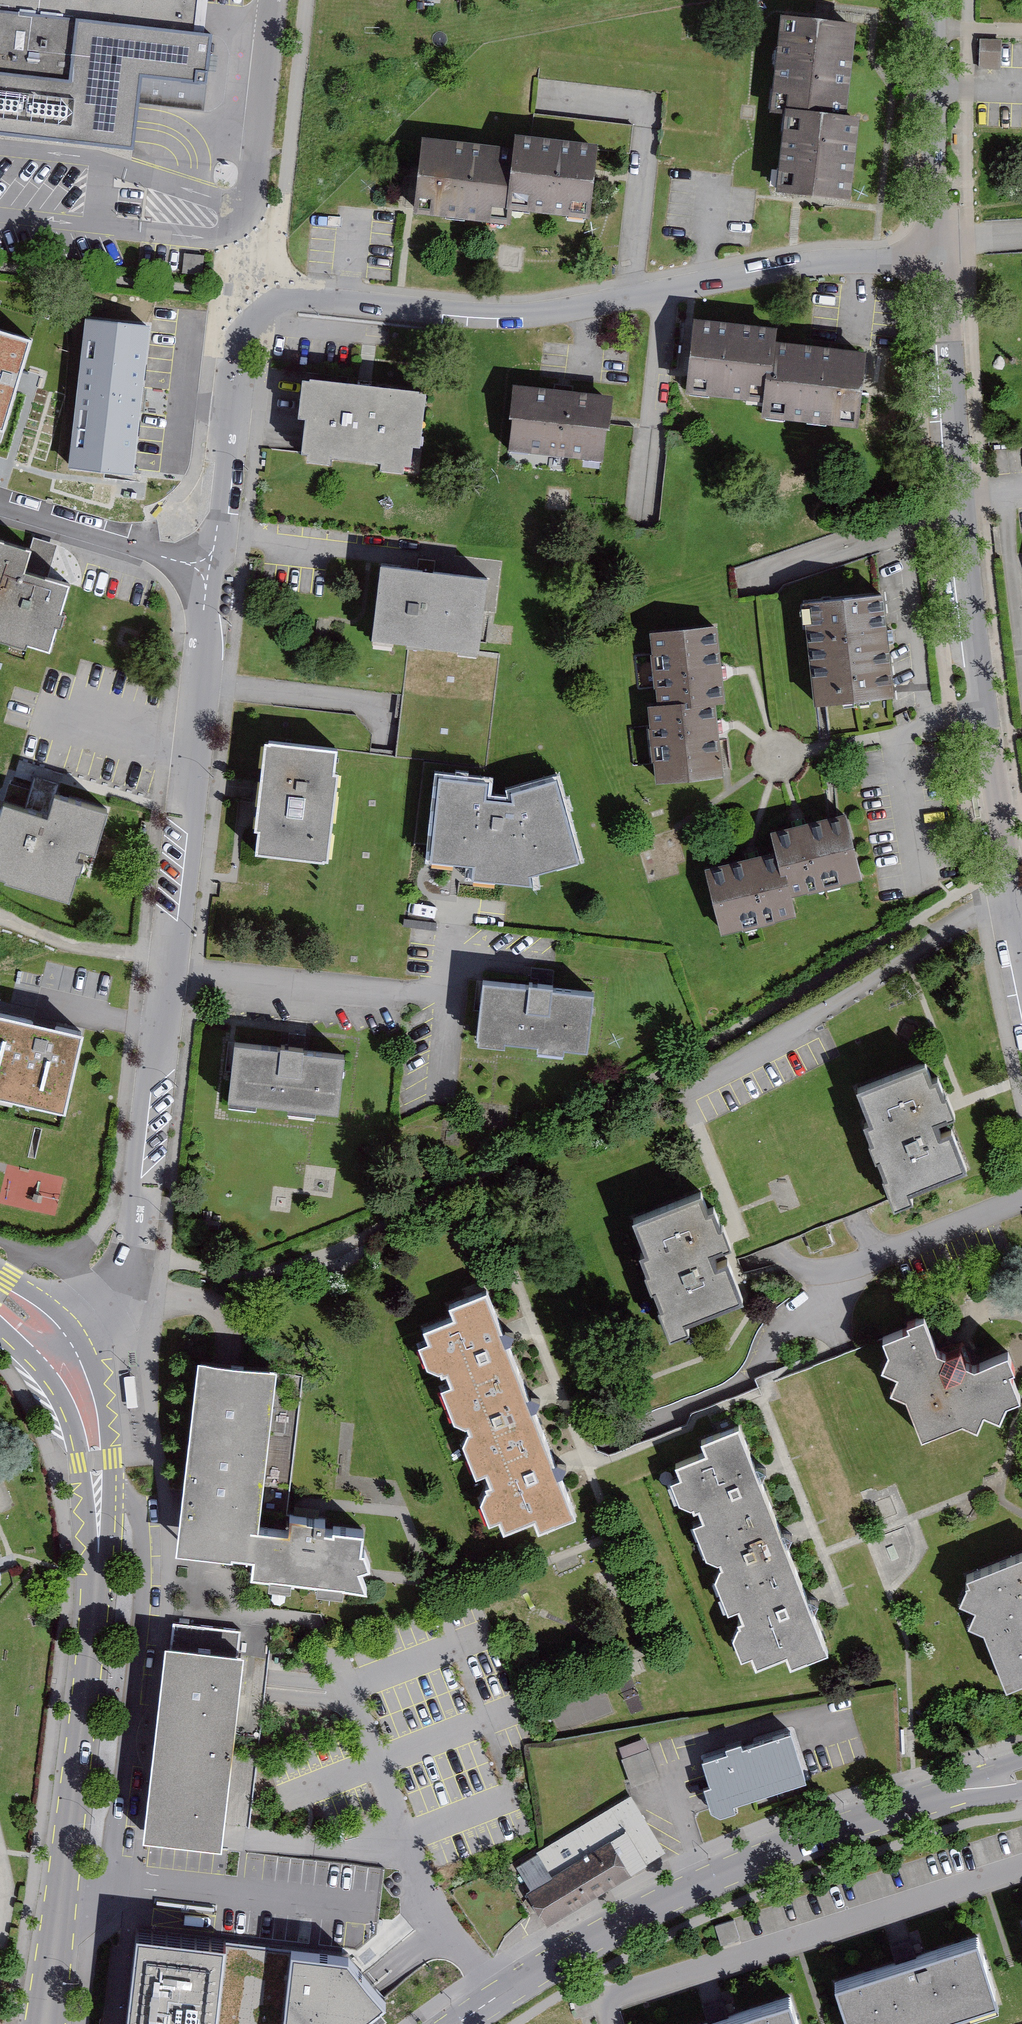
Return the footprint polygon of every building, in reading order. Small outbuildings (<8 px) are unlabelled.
[(123,146),(128,77),(201,86),(206,45),(211,0),(0,0),(0,134),(123,146)] [(776,194),(856,202),(865,122),(849,120),(859,26),(785,18),(775,114),(785,115),(776,194)] [(999,73),(1002,44),(980,42),(977,72),(999,73)] [(592,227),(602,148),(522,138),(520,153),(425,142),(416,215),(512,227),(513,217),(592,227)] [(781,343),(782,328),(698,319),(690,393),(768,402),(766,419),(863,430),(872,353),(798,345),(781,343)] [(134,476),(152,328),(89,320),(71,468),(134,476)] [(0,344),(0,425),(18,348),(0,344)] [(426,450),(432,394),(308,381),(304,421),(312,422),(308,458),(315,458),(314,465),(337,467),(338,459),(387,465),(386,471),(410,474),(410,467),(417,468),(419,449),(426,450)] [(607,464),(615,399),(519,387),(511,452),(607,464)] [(30,549),(0,540),(0,640),(34,650),(36,643),(57,649),(76,586),(48,578),(57,549),(32,542),(30,549)] [(494,578),(386,566),(378,640),(485,652),(494,578)] [(899,698),(888,594),(809,603),(821,707),(899,698)] [(717,707),(730,705),(721,626),(651,634),(660,707),(647,709),(656,785),(725,777),(717,707)] [(339,751),(272,742),(261,832),(267,833),(265,852),(331,860),(341,777),(336,776),(339,751)] [(534,887),(535,877),(583,862),(559,782),(514,796),(517,804),(490,801),(492,785),(445,781),(438,863),(478,866),(476,882),(534,887)] [(10,804),(0,839),(0,878),(73,899),(88,848),(103,852),(115,810),(62,795),(55,817),(10,804)] [(866,881),(851,816),(775,833),(780,855),(710,871),(725,935),(801,917),(796,897),(866,881)] [(597,996),(489,985),(483,1048),(511,1051),(511,1043),(545,1047),(544,1054),(571,1057),(572,1049),(592,1051),(597,996)] [(0,1007),(0,1094),(65,1109),(84,1026),(0,1007)] [(347,1054),(239,1044),(233,1107),(260,1109),(261,1102),(295,1105),(294,1113),(321,1116),(322,1108),(341,1110),(347,1054)] [(929,1085),(923,1067),(860,1091),(873,1125),(868,1127),(874,1143),(869,1145),(875,1160),(881,1158),(890,1179),(883,1181),(893,1207),(912,1200),(910,1193),(967,1171),(948,1122),(955,1119),(947,1098),(943,1100),(936,1082),(929,1085)] [(704,1214),(698,1196),(635,1221),(648,1254),(643,1256),(649,1273),(644,1275),(650,1290),(656,1287),(665,1308),(658,1311),(668,1337),(687,1330),(685,1322),(742,1300),(723,1251),(730,1248),(722,1228),(718,1229),(711,1212),(704,1214)] [(431,1370),(450,1376),(455,1388),(446,1391),(459,1424),(474,1430),(468,1447),(481,1480),(490,1476),(495,1488),(485,1505),(493,1526),(504,1522),(509,1534),(539,1522),(544,1533),(580,1519),(490,1294),(453,1308),(458,1320),(428,1332),(433,1343),(422,1347),(431,1370)] [(910,1330),(884,1340),(889,1352),(882,1369),(898,1377),(891,1392),(906,1398),(922,1438),(963,1421),(977,1429),(986,1413),(1001,1421),(1007,1404),(1020,1399),(1010,1374),(1015,1372),(1009,1355),(977,1367),(967,1364),(961,1349),(946,1355),(937,1352),(924,1319),(908,1325),(910,1330)] [(258,1580),(373,1592),(365,1571),(376,1567),(371,1554),(366,1554),(369,1533),(339,1530),(339,1535),(329,1534),(330,1524),(295,1521),(294,1536),(264,1533),(282,1371),(203,1363),(183,1556),(238,1562),(238,1558),(260,1560),(258,1580)] [(683,1505),(702,1510),(707,1522),(698,1526),(711,1559),(725,1565),(720,1582),(732,1614),(742,1611),(746,1623),(737,1639),(745,1661),(756,1657),(761,1669),(791,1657),(795,1668),(831,1654),(742,1428),(705,1443),(709,1455),(680,1467),(684,1478),(674,1482),(683,1505)] [(972,1579),(974,1586),(966,1604),(984,1610),(976,1627),(992,1632),(1014,1690),(1021,1687),(1021,1560),(972,1579)] [(223,1842),(250,1654),(170,1645),(144,1832),(223,1842)] [(809,1783),(795,1737),(747,1752),(745,1745),(727,1751),(729,1756),(704,1764),(711,1788),(706,1790),(712,1809),(718,1807),(721,1816),(739,1810),(738,1805),(809,1783)] [(658,1779),(647,1748),(619,1758),(630,1789),(658,1779)] [(629,1797),(516,1867),(531,1891),(526,1894),(548,1928),(665,1856),(629,1797)] [(213,1948),(133,1939),(124,2023),(204,2023),(213,1948)] [(841,1990),(852,2023),(944,2023),(1001,2006),(982,1945),(841,1990)] [(295,1960),(213,1948),(204,2023),(286,2023),(295,1960)] [(295,1960),(286,2023),(378,2023),(391,2015),(352,1961),(295,1960)] [(736,2023),(803,2023),(797,2005),(736,2023)]
